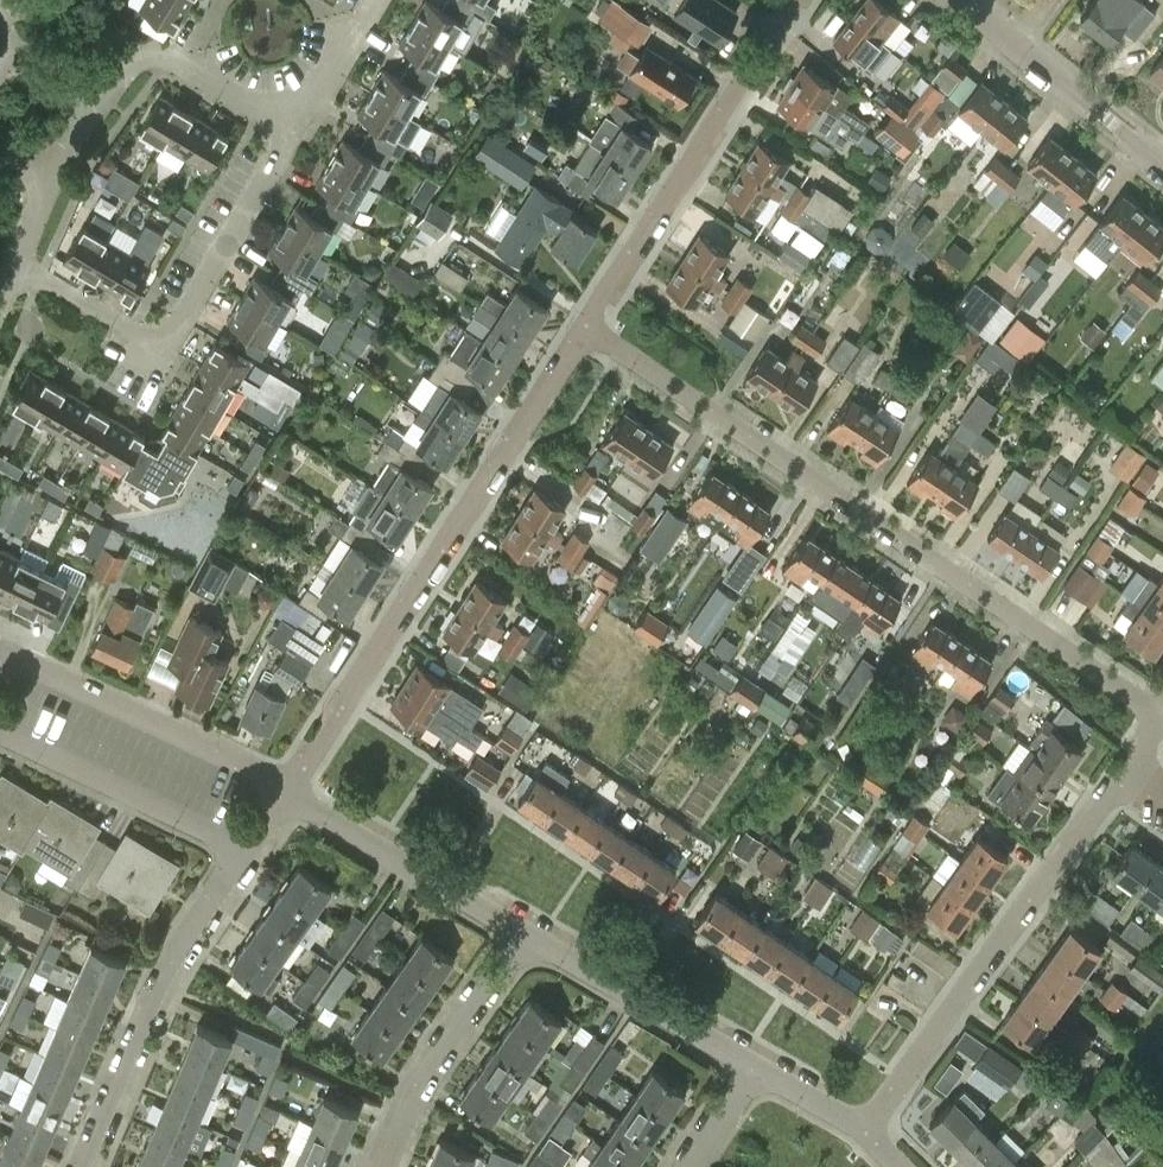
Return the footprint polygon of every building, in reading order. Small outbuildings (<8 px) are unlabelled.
[(137,5),(172,26),(184,5),(176,0),(140,0),(137,5)] [(411,20),(447,42),(460,20),(465,22),(472,9),(456,0),(443,0),(440,6),(429,0),(423,0),(411,20)] [(472,9),(486,18),(494,4),(487,0),(456,0),(472,9)] [(597,19),(616,31),(631,10),(615,0),(611,0),(597,19)] [(663,3),(718,39),(736,10),(720,0),(665,0),(663,3)] [(851,17),(890,47),(892,49),(911,26),(908,24),(899,17),(878,0),(864,0),(851,17)] [(1078,18),(1107,41),(1119,26),(1136,39),(1156,12),(1141,0),(1142,0),(1093,0),(1078,18)] [(851,17),(833,40),(871,71),(872,69),(884,78),(901,56),(892,49),(890,47),(851,17)] [(434,64),(447,42),(411,20),(397,43),(413,52),(405,64),(431,79),(438,66),(434,64)] [(646,45),(639,56),(627,48),(617,65),(629,72),(628,73),(630,74),(622,86),(634,94),(642,82),(675,103),(693,75),(646,45)] [(522,61),(543,75),(552,62),(531,48),(522,61)] [(950,55),(931,78),(948,91),(966,68),(950,55)] [(1148,74),(1162,86),(1162,55),(1148,74)] [(786,79),(864,130),(870,121),(844,105),(852,93),(805,63),(796,78),(790,74),(786,79)] [(423,92),(431,79),(405,64),(398,77),(382,68),(370,90),(405,111),(418,90),(423,92)] [(786,92),(779,103),(843,145),(849,135),(858,140),(864,130),(786,79),(781,88),(786,92)] [(959,110),(981,128),(1005,99),(982,81),(959,110)] [(612,93),(624,101),(628,94),(616,87),(612,93)] [(393,133),(405,111),(370,90),(356,114),(371,123),(364,135),(389,150),(397,154),(405,140),(393,133)] [(140,129),(162,143),(183,108),(161,94),(140,129)] [(882,105),(891,113),(899,119),(900,118),(908,107),(891,94),(882,105)] [(945,127),(959,110),(961,108),(945,95),(935,109),(934,108),(921,124),(932,134),(941,123),(945,127)] [(1027,117),(1005,99),(981,128),(1003,146),(1027,117)] [(603,114),(586,140),(588,141),(633,170),(650,143),(628,128),(636,115),(615,101),(608,112),(606,115),(603,114)] [(205,121),(183,108),(162,143),(184,156),(205,121)] [(919,134),(900,118),(899,119),(891,113),(874,133),(897,152),(895,154),(905,162),(922,140),(916,136),(919,134)] [(227,135),(205,121),(184,156),(206,169),(227,135)] [(486,132),(472,153),(520,183),(534,162),(486,132)] [(381,163),(389,150),(364,135),(356,148),(341,139),(328,161),(364,182),(377,160),(381,163)] [(1027,164),(1050,183),(1072,155),(1049,136),(1027,164)] [(616,196),(633,170),(588,141),(571,167),(564,163),(556,176),(585,195),(593,182),(616,196)] [(743,168),(782,194),(787,197),(788,196),(796,185),(797,185),(781,174),(789,161),(760,142),(743,168)] [(112,156),(106,155),(102,158),(101,163),(104,168),(109,169),(114,166),(115,160),(112,156)] [(973,183),(986,194),(997,181),(996,180),(1007,165),(996,155),(984,170),(973,183)] [(1072,155),(1050,183),(1040,196),(1063,214),(1073,201),(1096,174),(1072,155)] [(352,204),(364,182),(328,161),(315,183),(330,192),(323,204),(342,215),(348,218),(355,206),(352,204)] [(997,181),(986,194),(983,197),(995,207),(1019,175),(1007,165),(996,180),(997,181)] [(884,190),(892,177),(876,166),(867,179),(884,190)] [(108,176),(121,183),(126,174),(114,167),(108,176)] [(779,199),(782,194),(743,168),(725,195),(754,214),(755,216),(765,223),(780,200),(779,199)] [(134,191),(135,188),(139,182),(126,174),(121,183),(134,191)] [(426,175),(418,187),(431,195),(439,183),(426,175)] [(121,183),(108,176),(103,184),(116,191),(121,183)] [(121,183),(116,191),(129,199),(134,191),(121,183)] [(788,196),(787,197),(802,208),(803,206),(827,223),(838,230),(853,207),(842,200),(817,184),(810,193),(797,185),(796,185),(788,196)] [(502,202),(486,227),(501,237),(494,248),(519,264),(545,224),(559,201),(535,185),(518,212),(502,202)] [(1122,195),(1100,222),(1084,241),(1107,260),(1123,241),(1145,213),(1122,195)] [(811,257),(823,239),(831,228),(802,208),(787,197),(779,210),(794,220),(801,225),(789,242),(787,241),(778,254),(804,271),(813,258),(811,257)] [(453,213),(431,199),(416,223),(438,237),(453,213)] [(342,215),(323,204),(317,200),(310,212),(295,204),(282,226),(317,247),(330,225),(335,228),(342,215)] [(559,201),(545,224),(559,233),(550,246),(574,261),(594,230),(578,219),(581,215),(559,201)] [(176,212),(189,219),(193,210),(181,203),(176,212)] [(1145,213),(1123,241),(1146,260),(1162,239),(1162,228),(1145,213)] [(922,234),(929,224),(917,216),(910,226),(922,234)] [(167,226),(180,233),(185,225),(172,217),(167,226)] [(849,220),(844,228),(851,232),(856,224),(849,220)] [(144,223),(128,250),(107,285),(130,298),(150,264),(145,261),(161,234),(144,223)] [(86,272),(106,237),(84,224),(63,258),(86,272)] [(430,243),(435,235),(420,225),(415,233),(430,243)] [(304,269),(317,247),(282,226),(268,249),(283,258),(276,271),(301,285),(309,290),(316,276),(304,269)] [(874,249),(882,248),(888,242),(888,234),(882,229),(874,229),(868,235),(868,243),(874,249)] [(701,235),(684,261),(723,286),(728,280),(717,273),(729,254),(701,235)] [(86,272),(107,285),(128,250),(106,237),(86,272)] [(971,253),(956,241),(945,256),(960,268),(971,253)] [(839,244),(833,253),(845,261),(851,253),(839,244)] [(1023,266),(1034,275),(1045,260),(1035,252),(1023,266)] [(459,290),(467,277),(441,260),(433,272),(459,290)] [(421,280),(392,261),(382,275),(412,294),(421,280)] [(720,292),(723,286),(684,261),(667,286),(696,306),(709,285),(720,292)] [(381,266),(375,263),(368,265),(364,271),(375,277),(381,266)] [(1138,294),(1137,293),(1149,279),(1137,269),(1117,293),(1130,303),(1138,294)] [(293,298),(301,285),(276,271),(269,283),(254,274),(240,297),(276,317),(289,295),(293,298)] [(729,289),(744,299),(752,286),(737,276),(729,289)] [(1161,289),(1149,279),(1137,293),(1138,294),(1130,303),(1120,317),(1132,327),(1161,289)] [(974,280),(950,310),(976,331),(1000,301),(974,280)] [(480,301),(499,314),(528,332),(545,306),(516,288),(507,302),(487,290),(480,301)] [(1028,305),(1036,294),(1028,288),(1020,299),(1028,305)] [(736,313),(744,299),(729,289),(720,302),(736,313)] [(263,339),(276,317),(240,297),(227,320),(241,329),(235,340),(260,355),(268,342),(263,339)] [(345,307),(355,313),(362,303),(352,297),(345,307)] [(375,320),(386,305),(374,297),(364,312),(375,320)] [(511,359),(528,332),(499,314),(480,301),(472,315),(491,327),(482,340),(511,359)] [(338,308),(319,342),(335,351),(354,317),(338,308)] [(375,328),(359,318),(344,342),(346,343),(359,351),(360,352),(375,328)] [(1043,338),(1018,318),(1001,339),(1026,359),(1043,338)] [(813,331),(825,340),(833,328),(821,319),(813,331)] [(802,346),(813,331),(800,322),(789,338),(802,346)] [(744,355),(753,341),(729,325),(720,340),(744,355)] [(966,358),(982,336),(968,326),(952,348),(966,358)] [(1088,326),(1080,336),(1091,346),(1099,336),(1088,326)] [(495,384),(511,359),(482,340),(466,329),(450,354),(445,351),(436,364),(472,387),(480,375),(495,384)] [(825,340),(813,331),(802,346),(815,355),(825,340)] [(841,371),(858,345),(844,335),(825,361),(841,371)] [(214,340),(201,363),(234,383),(248,360),(214,340)] [(865,341),(843,373),(858,383),(880,351),(865,341)] [(359,351),(346,343),(340,352),(353,360),(359,351)] [(746,376),(772,393),(798,354),(793,351),(786,360),(765,346),(746,376)] [(1007,350),(999,360),(1011,369),(1019,359),(1007,350)] [(315,352),(315,362),(324,362),(324,352),(315,352)] [(803,358),(798,354),(772,393),(797,410),(817,381),(797,367),(803,358)] [(1149,377),(1162,388),(1162,360),(1149,377)] [(221,405),(234,383),(201,363),(188,385),(221,405)] [(464,399),(472,387),(436,364),(428,377),(437,383),(421,408),(462,435),(479,408),(464,399)] [(889,389),(898,377),(882,366),(873,378),(889,389)] [(11,403),(34,417),(55,382),(32,368),(11,403)] [(914,388),(898,377),(889,389),(906,400),(914,388)] [(1032,393),(1038,385),(1028,377),(1021,385),(1032,393)] [(34,417),(56,430),(77,394),(55,382),(34,417)] [(188,385),(175,407),(208,427),(221,405),(188,385)] [(929,450),(906,483),(922,494),(926,489),(934,494),(953,467),(969,443),(977,431),(979,432),(997,405),(979,393),(961,420),(952,431),(936,455),(929,450)] [(56,430),(78,443),(99,407),(77,394),(56,430)] [(285,414),(293,402),(283,396),(276,409),(285,414)] [(847,435),(855,441),(874,414),(850,397),(827,430),(843,440),(847,435)] [(78,443),(100,456),(121,420),(99,407),(78,443)] [(195,449),(208,427),(175,407),(162,429),(195,449)] [(445,461),(462,435),(421,408),(414,419),(426,427),(417,441),(405,434),(397,446),(423,463),(430,451),(445,461)] [(285,414),(276,409),(268,421),(277,427),(285,414)] [(353,417),(374,430),(379,423),(358,410),(353,417)] [(603,442),(628,459),(648,429),(623,413),(603,442)] [(874,414),(855,441),(864,447),(860,452),(876,463),(899,430),(874,414)] [(143,433),(121,420),(100,456),(122,469),(143,433)] [(405,434),(393,426),(385,438),(397,446),(405,434)] [(195,449),(162,429),(158,435),(149,437),(143,433),(122,469),(125,470),(122,475),(134,483),(137,478),(144,481),(136,494),(149,502),(175,495),(171,483),(179,470),(182,472),(195,449)] [(673,446),(648,429),(628,459),(653,476),(673,446)] [(994,442),(979,432),(977,431),(969,443),(986,454),(994,442)] [(372,484),(384,492),(414,511),(430,485),(415,475),(423,463),(397,446),(385,438),(376,451),(388,459),(372,484)] [(256,439),(248,452),(257,457),(265,445),(256,439)] [(1127,480),(1144,454),(1126,442),(1108,467),(1127,480)] [(573,483),(585,492),(609,455),(597,447),(573,483)] [(257,457),(248,452),(241,465),(249,470),(257,457)] [(10,460),(0,454),(0,466),(5,468),(10,460)] [(269,470),(283,479),(290,468),(276,459),(269,470)] [(1057,459),(1047,472),(1060,481),(1069,467),(1057,459)] [(5,468),(16,475),(17,476),(22,467),(10,460),(5,468)] [(1147,462),(1134,481),(1145,489),(1158,469),(1147,462)] [(1012,463),(997,486),(1015,498),(1030,475),(1012,463)] [(953,467),(934,494),(943,500),(939,506),(955,517),(978,483),(953,467)] [(1082,490),(1089,479),(1077,470),(1069,481),(1082,490)] [(687,506),(716,526),(740,492),(710,472),(687,506)] [(51,490),(56,481),(44,474),(38,483),(51,490)] [(235,491),(243,479),(235,474),(227,486),(235,491)] [(1054,497),(1062,485),(1047,474),(1039,487),(1054,497)] [(51,490),(62,497),(63,497),(69,489),(56,481),(51,490)] [(250,485),(238,504),(249,511),(261,492),(250,485)] [(1077,495),(1062,485),(1054,497),(1069,507),(1077,495)] [(1130,487),(1124,495),(1140,506),(1146,497),(1130,487)] [(536,489),(519,515),(558,541),(562,535),(552,528),(565,508),(536,489)] [(396,537),(414,511),(384,492),(368,517),(356,510),(347,523),(373,539),(381,528),(396,537)] [(740,492),(716,526),(747,547),(770,512),(740,492)] [(1140,506),(1124,495),(1118,504),(1134,515),(1140,506)] [(90,497),(85,506),(97,513),(102,504),(90,497)] [(54,519),(62,504),(48,498),(41,513),(54,519)] [(656,514),(644,506),(631,523),(645,533),(656,514)] [(668,506),(641,547),(659,559),(686,518),(668,506)] [(986,537),(1014,556),(1032,530),(1004,511),(986,537)] [(373,539),(347,523),(335,515),(327,528),(340,536),(324,561),(335,568),(364,587),(381,561),(366,551),(373,539)] [(554,546),(558,541),(519,515),(502,541),(531,560),(544,540),(554,546)] [(92,530),(105,536),(111,524),(98,518),(92,530)] [(111,526),(102,544),(90,569),(114,580),(126,556),(115,551),(124,532),(111,526)] [(573,530),(564,544),(580,555),(582,551),(589,541),(573,530)] [(1032,530),(1014,556),(1041,575),(1059,549),(1032,530)] [(1091,542),(1108,553),(1113,544),(1097,533),(1091,542)] [(819,579),(835,556),(805,536),(782,571),(801,584),(811,591),(819,579)] [(1085,550),(1102,562),(1108,553),(1091,542),(1085,550)] [(580,555),(564,544),(556,557),(572,567),(580,555)] [(18,558),(0,597),(0,598),(23,609),(42,570),(48,556),(25,545),(18,558)] [(214,600),(234,562),(236,559),(209,545),(187,586),(214,600)] [(18,558),(0,550),(0,597),(18,558)] [(736,552),(721,576),(740,588),(755,564),(736,552)] [(870,580),(835,556),(819,579),(811,591),(808,596),(843,620),(870,580)] [(62,559),(54,575),(42,570),(23,609),(48,620),(55,604),(69,610),(87,571),(62,559)] [(603,565),(615,573),(621,564),(613,559),(606,560),(603,565)] [(601,567),(593,580),(597,583),(610,591),(619,576),(618,575),(616,574),(615,573),(604,566),(603,565),(601,567)] [(1098,581),(1079,567),(1063,588),(1075,596),(1082,587),(1090,592),(1098,581)] [(347,613),(364,587),(335,568),(319,594),(307,586),(298,599),(323,615),(331,603),(347,613)] [(1119,593),(1129,600),(1162,625),(1162,589),(1156,584),(1136,570),(1119,593)] [(858,628),(861,624),(877,635),(900,600),(870,580),(843,620),(837,629),(845,634),(851,632),(858,628)] [(476,581),(459,607),(498,633),(501,627),(492,621),(505,600),(476,581)] [(733,595),(714,582),(684,626),(703,639),(733,595)] [(591,623),(603,588),(591,583),(578,619),(591,623)] [(264,606),(271,604),(275,598),(273,591),(267,587),(260,589),(256,595),(257,602),(264,606)] [(137,600),(135,606),(115,597),(92,646),(126,662),(138,638),(140,639),(154,608),(137,600)] [(1162,637),(1162,625),(1129,600),(1121,612),(1130,619),(1121,631),(1151,653),(1162,637)] [(495,638),(498,633),(459,607),(442,633),(472,652),(485,631),(495,638)] [(632,627),(643,634),(657,614),(645,607),(632,627)] [(657,614),(643,634),(656,643),(669,623),(657,614)] [(190,615),(172,655),(169,661),(184,669),(176,686),(208,701),(228,660),(211,652),(221,630),(190,615)] [(773,640),(784,625),(768,615),(758,630),(773,640)] [(284,698),(283,698),(290,682),(296,686),(309,666),(294,657),(307,636),(290,624),(280,618),(269,638),(286,649),(274,669),(264,689),(256,685),(241,717),(269,730),(284,698)] [(944,664),(960,640),(931,620),(907,655),(926,668),(934,657),(944,664)] [(514,622),(505,637),(521,647),(530,632),(514,622)] [(533,628),(523,644),(540,654),(550,639),(533,628)] [(736,645),(720,634),(710,648),(726,659),(736,645)] [(513,659),(521,647),(505,637),(498,649),(513,659)] [(946,683),(948,683),(967,696),(991,661),(960,640),(944,664),(936,676),(946,683)] [(741,672),(740,672),(706,648),(694,664),(729,689),(728,691),(740,699),(752,681),(750,680),(751,678),(741,672)] [(850,704),(875,665),(862,656),(837,695),(850,704)] [(470,698),(450,685),(418,664),(405,685),(470,726),(483,706),(470,698)] [(525,711),(539,691),(514,674),(501,694),(525,711)] [(692,675),(686,683),(695,688),(700,681),(692,675)] [(740,699),(752,707),(753,707),(777,723),(789,705),(765,689),(765,688),(751,678),(750,680),(752,681),(740,699)] [(482,734),(470,726),(405,685),(392,705),(424,726),(425,724),(453,742),(457,736),(474,747),(482,734)] [(998,685),(980,710),(994,721),(1003,707),(1006,710),(1015,697),(998,685)] [(872,686),(858,706),(871,714),(884,695),(872,686)] [(791,733),(805,743),(818,723),(803,714),(791,733)] [(761,734),(768,723),(758,717),(751,728),(761,734)] [(975,717),(965,731),(982,743),(991,730),(975,717)] [(1090,724),(1080,717),(1070,731),(1080,738),(1090,724)] [(1036,731),(1026,745),(1027,745),(1029,747),(1028,749),(1033,752),(1062,774),(1080,750),(1051,730),(1054,726),(1044,720),(1036,731)] [(523,735),(506,724),(495,741),(511,752),(523,735)] [(958,740),(943,763),(953,770),(959,775),(969,761),(967,759),(974,751),(958,740)] [(846,741),(837,745),(843,758),(852,754),(846,741)] [(1011,773),(1016,777),(1045,798),(1062,774),(1033,752),(1028,749),(1012,772),(1011,773)] [(583,757),(574,751),(568,761),(576,767),(583,757)] [(468,771),(466,775),(465,776),(488,789),(501,768),(478,753),(467,770),(468,771)] [(853,775),(865,783),(878,763),(874,761),(867,756),(853,775)] [(592,763),(583,757),(576,767),(585,773),(592,763)] [(953,770),(943,763),(942,762),(932,776),(943,784),(953,770)] [(891,772),(878,763),(865,783),(878,792),(891,772)] [(1028,822),(1045,798),(1016,777),(1011,773),(1012,772),(1006,767),(986,794),(1001,805),(1002,803),(1028,822)] [(21,848),(52,797),(50,796),(47,802),(2,775),(0,778),(0,836),(21,848)] [(541,818),(560,791),(536,775),(518,802),(541,818)] [(629,788),(620,782),(613,793),(622,799),(629,788)] [(638,794),(629,788),(622,799),(630,805),(638,794)] [(560,791),(541,818),(564,833),(582,806),(560,791)] [(96,824),(52,797),(21,848),(24,850),(27,845),(69,869),(63,879),(77,888),(104,840),(92,832),(96,824)] [(901,817),(923,832),(929,824),(928,824),(933,816),(912,803),(908,810),(906,809),(901,817)] [(582,806),(564,833),(587,849),(605,821),(582,806)] [(675,819),(667,813),(660,824),(668,830),(675,819)] [(917,841),(923,832),(901,817),(895,827),(917,841)] [(684,825),(675,819),(668,830),(677,836),(684,825)] [(605,821),(587,849),(610,864),(628,837),(605,821)] [(761,841),(746,830),(737,843),(752,854),(761,841)] [(117,847),(104,840),(77,888),(90,895),(99,879),(148,908),(175,862),(125,833),(117,847)] [(808,844),(797,836),(789,847),(801,855),(808,844)] [(976,836),(958,860),(988,881),(1005,857),(976,836)] [(610,864),(633,879),(651,852),(628,837),(610,864)] [(1111,870),(1134,887),(1154,860),(1130,843),(1111,870)] [(764,871),(778,850),(769,844),(756,865),(764,871)] [(787,856),(778,850),(764,871),(773,877),(787,856)] [(651,852),(633,879),(656,895),(675,868),(651,852)] [(971,904),(988,881),(958,860),(942,883),(971,904)] [(1134,887),(1157,903),(1162,896),(1162,867),(1154,860),(1134,887)] [(897,871),(882,861),(875,871),(890,881),(897,871)] [(300,864),(282,890),(313,911),(330,886),(300,864)] [(802,896),(811,902),(824,881),(815,875),(802,896)] [(833,887),(824,881),(811,902),(820,908),(833,887)] [(954,928),(971,904),(942,883),(924,907),(954,928)] [(313,911),(282,890),(265,915),(295,936),(313,911)] [(1084,907),(1108,924),(1119,909),(1095,891),(1084,907)] [(719,938),(739,909),(715,893),(695,922),(719,938)] [(18,912),(48,926),(55,912),(25,898),(18,912)] [(382,907),(367,929),(380,938),(395,916),(382,907)] [(848,928),(857,934),(871,913),(862,907),(848,928)] [(739,909),(719,938),(742,954),(762,924),(739,909)] [(353,912),(340,930),(352,939),(365,921),(353,912)] [(880,919),(871,913),(857,934),(866,940),(880,919)] [(265,915),(247,939),(278,961),(295,936),(265,915)] [(1119,933),(1131,941),(1142,925),(1131,917),(1119,933)] [(896,933),(897,932),(883,923),(871,940),(884,949),(886,947),(894,953),(904,938),(896,933)] [(762,924),(742,954),(766,969),(785,940),(762,924)] [(1131,941),(1143,949),(1154,934),(1142,925),(1131,941)] [(1068,927),(1051,951),(1081,972),(1098,948),(1068,927)] [(367,929),(351,950),(364,959),(380,938),(367,929)] [(340,957),(352,939),(340,930),(327,948),(340,957)] [(422,935),(404,960),(434,981),(452,956),(422,935)] [(230,965),(234,968),(269,992),(278,978),(270,972),(278,961),(247,939),(230,965)] [(48,940),(41,955),(54,961),(61,946),(48,940)] [(785,940),(766,969),(789,985),(809,956),(785,940)] [(91,944),(79,973),(113,988),(126,959),(91,944)] [(1081,972),(1051,951),(1034,974),(1065,996),(1081,972)] [(19,973),(23,964),(24,961),(7,953),(1,965),(19,973)] [(41,955),(34,969),(47,975),(54,961),(41,955)] [(1158,991),(1162,985),(1162,972),(1138,955),(1128,969),(1158,991)] [(789,985),(812,1001),(832,971),(809,956),(789,985)] [(417,1006),(434,981),(404,960),(387,984),(417,1006)] [(317,962),(304,980),(317,989),(330,971),(317,962)] [(343,963),(330,981),(343,990),(356,972),(343,963)] [(1,965),(0,968),(0,980),(13,987),(19,973),(1,965)] [(832,971),(812,1001),(836,1017),(856,988),(832,971)] [(102,1014),(113,988),(79,973),(68,999),(102,1014)] [(1034,974),(1018,998),(1048,1019),(1065,996),(1034,974)] [(305,1007),(317,989),(304,980),(292,998),(305,1007)] [(1105,989),(1120,1000),(1141,1016),(1148,1007),(1111,980),(1105,989)] [(330,981),(317,999),(330,1008),(343,990),(330,981)] [(400,1030),(417,1006),(387,984),(369,1008),(400,1030)] [(1113,1010),(1120,1000),(1105,989),(1099,997),(1099,998),(1098,1000),(1113,1010)] [(23,993),(16,1008),(29,1014),(36,1000),(23,993)] [(530,998),(512,1023),(543,1045),(561,1019),(530,998)] [(1031,1043),(1048,1019),(1018,998),(1001,1022),(1031,1043)] [(68,999),(56,1026),(91,1041),(102,1014),(68,999)] [(274,1000),(269,1007),(265,1013),(288,1029),(290,1027),(296,1017),(274,1000)] [(16,1008),(9,1023),(22,1029),(29,1014),(16,1008)] [(382,1055),(400,1030),(369,1008),(351,1033),(382,1055)] [(232,1023),(227,1036),(232,1038),(232,1039),(262,1052),(255,1068),(268,1074),(281,1044),(232,1023)] [(543,1045),(512,1023),(495,1048),(525,1069),(543,1045)] [(199,1024),(187,1053),(220,1067),(232,1039),(232,1038),(227,1036),(199,1024)] [(78,1072),(91,1041),(56,1026),(43,1057),(78,1072)] [(1087,1046),(1093,1038),(1077,1026),(1071,1035),(1087,1046)] [(571,1065),(583,1073),(604,1042),(593,1034),(571,1065)] [(1066,1043),(1081,1054),(1087,1046),(1071,1035),(1066,1043)] [(1008,1086),(1012,1080),(1022,1066),(988,1042),(974,1063),(1008,1086)] [(610,1044),(595,1066),(608,1075),(624,1053),(610,1044)] [(3,1067),(10,1053),(0,1048),(0,1066),(3,1067)] [(348,1068),(356,1056),(342,1048),(335,1059),(348,1068)] [(495,1048),(478,1072),(508,1094),(525,1069),(495,1048)] [(187,1053),(175,1081),(208,1095),(220,1067),(187,1053)] [(66,1100),(78,1072),(43,1057),(31,1085),(66,1100)] [(571,1091),(583,1073),(571,1065),(570,1064),(558,1082),(571,1091)] [(595,1093),(608,1075),(595,1066),(582,1084),(595,1093)] [(1034,1074),(1022,1066),(1012,1080),(1024,1088),(1034,1074)] [(682,1091),(655,1071),(652,1069),(634,1095),(665,1116),(682,1091)] [(490,1119),(508,1094),(478,1072),(460,1098),(490,1119)] [(954,1081),(941,1072),(933,1083),(945,1093),(954,1081)] [(275,1074),(268,1089),(282,1095),(289,1079),(275,1074)] [(208,1095),(175,1081),(163,1109),(196,1123),(208,1095)] [(54,1128),(66,1100),(31,1085),(19,1113),(54,1128)] [(949,1145),(973,1121),(985,1109),(964,1088),(928,1125),(949,1145)] [(1055,1089),(1054,1090),(1045,1103),(1061,1114),(1074,1096),(1064,1088),(1060,1093),(1055,1089)] [(245,1091),(238,1107),(252,1112),(258,1097),(245,1091)] [(323,1093),(311,1121),(346,1136),(358,1108),(323,1093)] [(549,1095),(536,1113),(549,1122),(561,1103),(549,1095)] [(647,1141),(665,1116),(634,1095),(617,1120),(647,1141)] [(1086,1104),(1074,1096),(1061,1114),(1084,1130),(1077,1136),(1079,1138),(1075,1143),(1083,1151),(1107,1126),(1105,1124),(1098,1117),(1097,1119),(1086,1104)] [(574,1097),(562,1114),(574,1123),(586,1106),(574,1097)] [(246,1127),(252,1112),(238,1107),(232,1121),(246,1127)] [(163,1109),(151,1137),(184,1151),(196,1123),(163,1109)] [(42,1156),(54,1128),(19,1113),(7,1141),(42,1156)] [(536,1140),(549,1122),(536,1113),(524,1131),(536,1140)] [(258,1114),(251,1129),(264,1135),(271,1120),(258,1114)] [(544,1139),(525,1166),(527,1166),(560,1166),(561,1166),(551,1159),(574,1123),(562,1114),(548,1134),(544,1139)] [(617,1120),(601,1142),(600,1144),(630,1166),(647,1141),(617,1120)] [(1129,1166),(1147,1150),(1140,1143),(1123,1159),(1106,1135),(1116,1125),(1110,1120),(1105,1124),(1107,1126),(1083,1151),(1082,1152),(1097,1166),(1128,1166),(1129,1166)] [(334,1163),(346,1136),(311,1121),(300,1149),(334,1163)] [(973,1121),(949,1145),(968,1164),(993,1140),(973,1121)] [(251,1129),(245,1144),(258,1149),(264,1135),(251,1129)] [(630,1166),(600,1144),(601,1142),(593,1136),(583,1151),(591,1156),(584,1166),(629,1166),(630,1166)] [(151,1137),(139,1165),(144,1166),(177,1166),(184,1151),(151,1137)] [(428,1166),(430,1166),(469,1166),(475,1153),(440,1138),(428,1166)] [(968,1164),(971,1166),(1005,1166),(1012,1160),(993,1140),(968,1164)] [(42,1156),(7,1141),(0,1158),(0,1166),(37,1166),(42,1156)] [(518,1160),(520,1158),(494,1143),(492,1149),(484,1166),(515,1166),(518,1160)] [(222,1145),(215,1160),(229,1166),(235,1151),(222,1145)] [(334,1163),(300,1149),(292,1166),(333,1166),(334,1163)]
